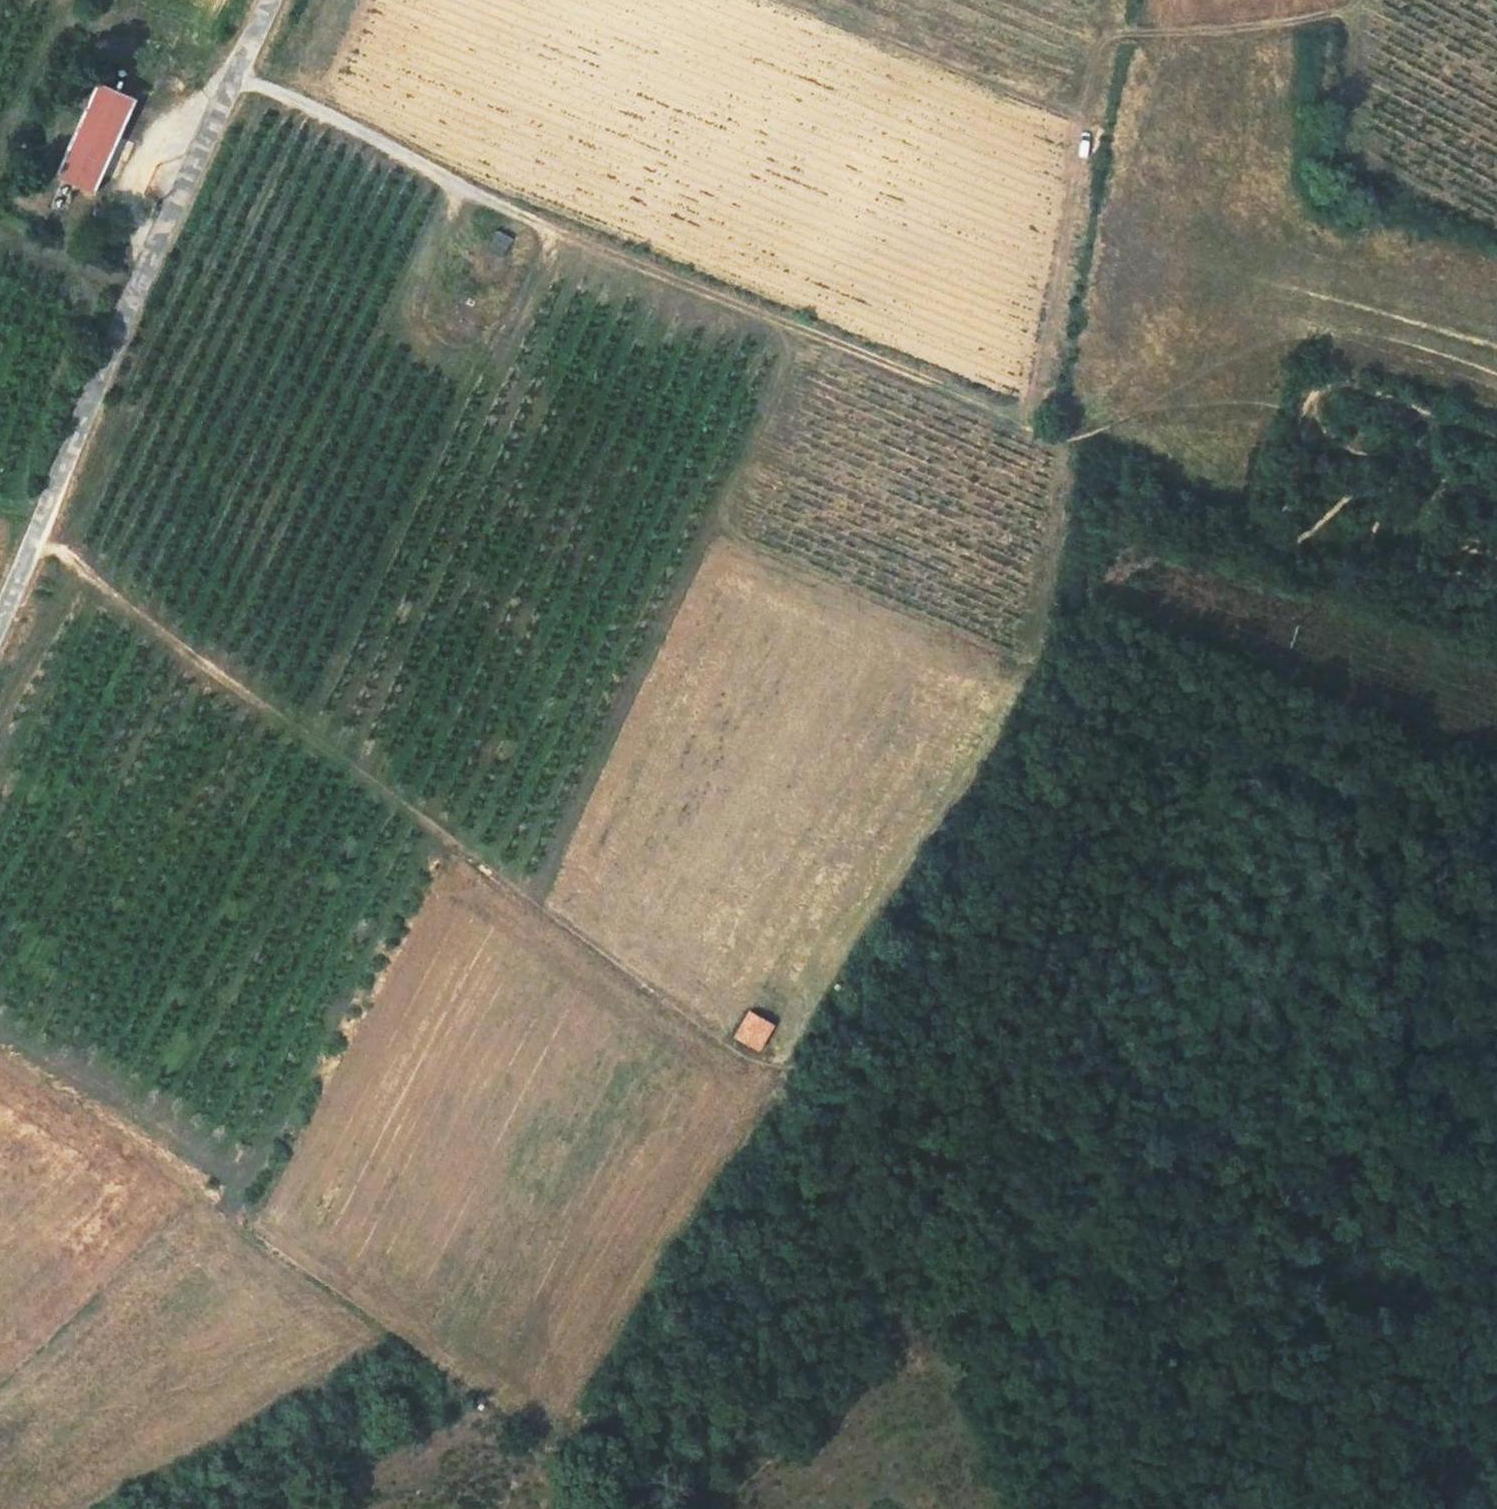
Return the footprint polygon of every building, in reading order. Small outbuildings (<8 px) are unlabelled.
[(148,136),(111,123),(71,218),(109,235),(148,136)] [(749,1008),(733,1037),(759,1051),(775,1023),(749,1008)]
